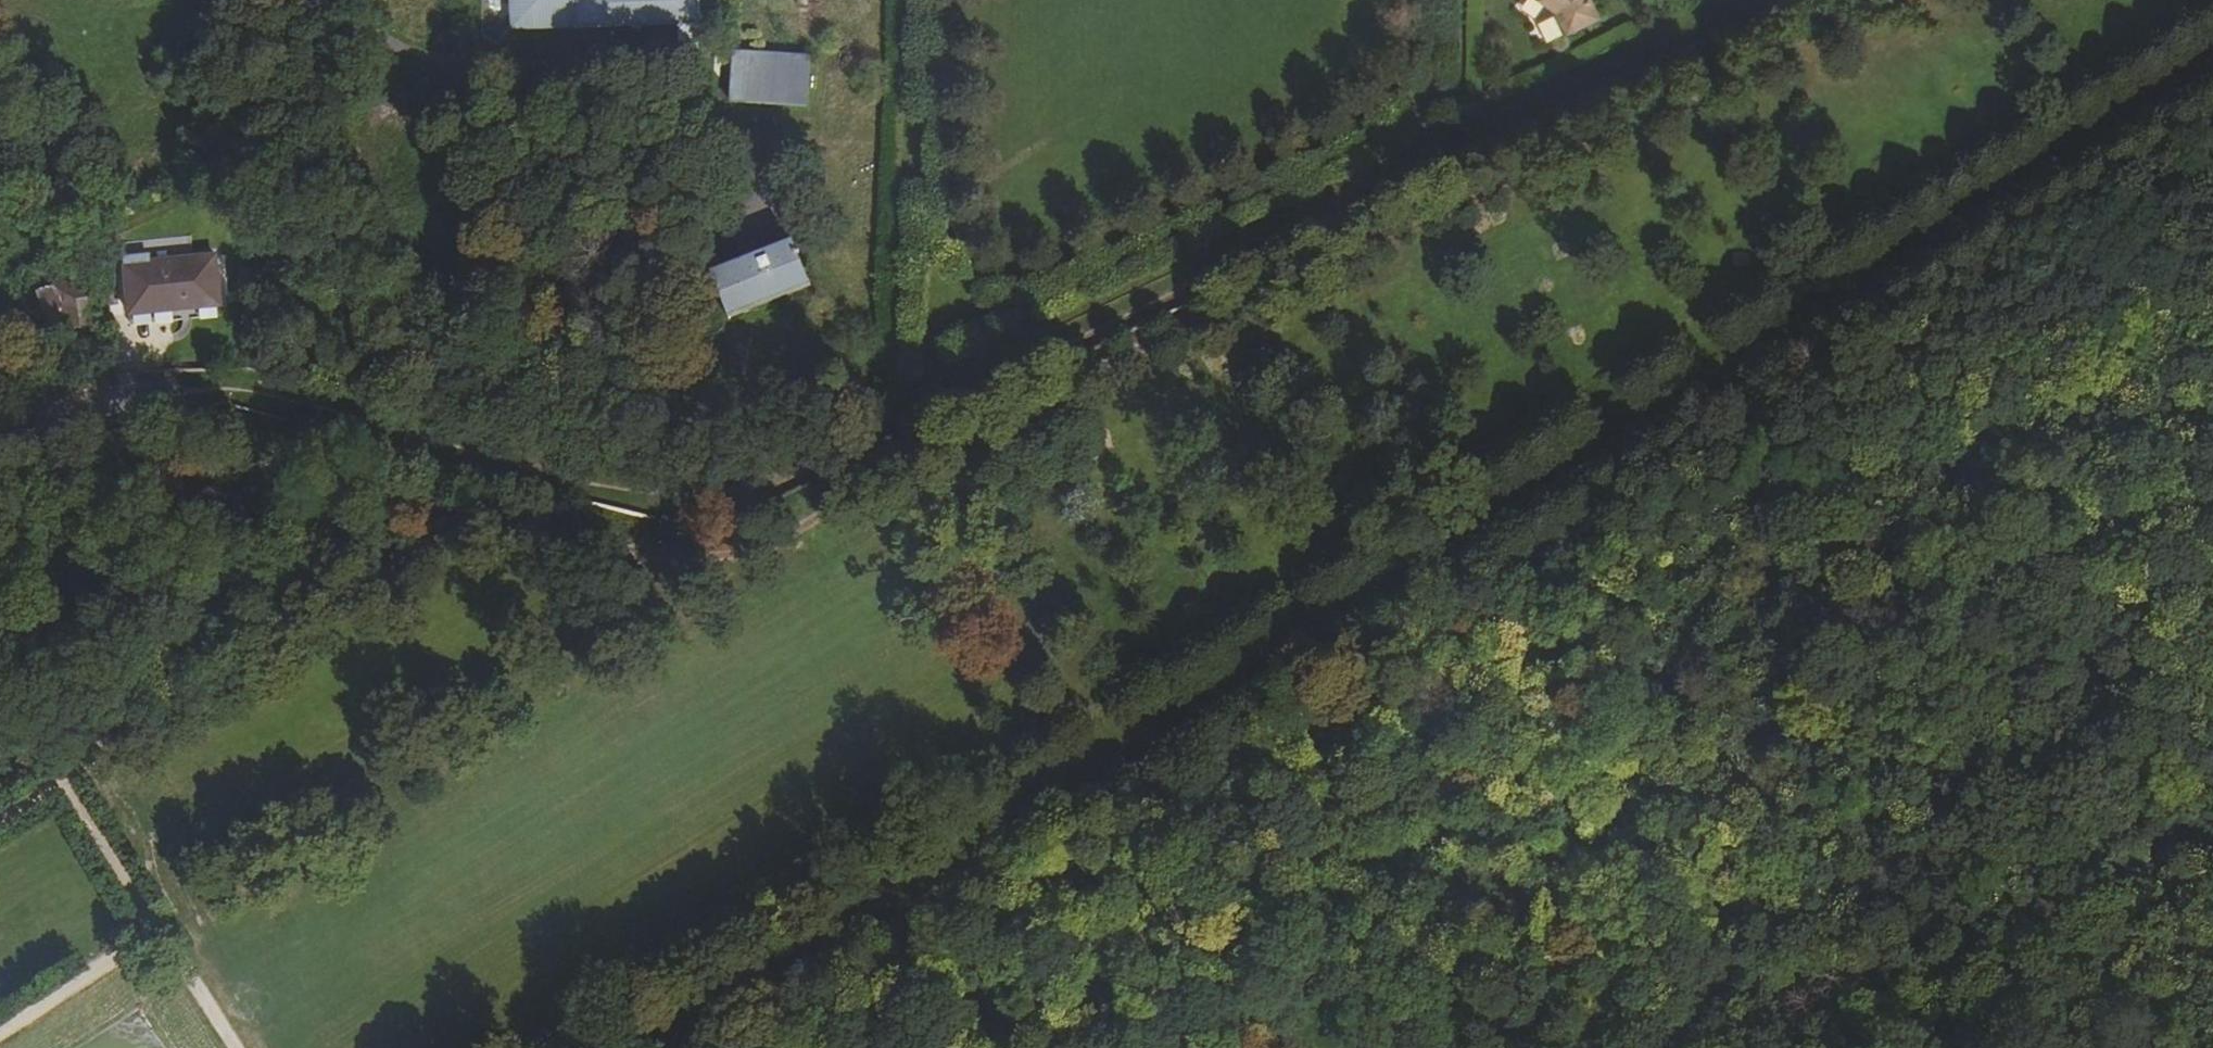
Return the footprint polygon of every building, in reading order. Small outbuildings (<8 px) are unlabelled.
[(699,0),(509,0),(510,28),(577,27),(577,24),(678,21),(679,46),(700,45),(699,0)] [(1552,11),(1552,0),(1537,0),(1552,10),(1552,11)] [(1552,11),(1563,32),(1597,17),(1589,0),(1552,0),(1552,11)] [(806,105),(809,58),(734,54),(732,100),(806,105)] [(790,243),(715,273),(732,316),(808,286),(790,243)] [(124,259),(128,316),(221,306),(216,257),(149,264),(148,257),(124,259)] [(99,322),(90,278),(39,290),(48,332),(99,322)] [(659,358),(646,421),(668,425),(681,362),(659,358)]
